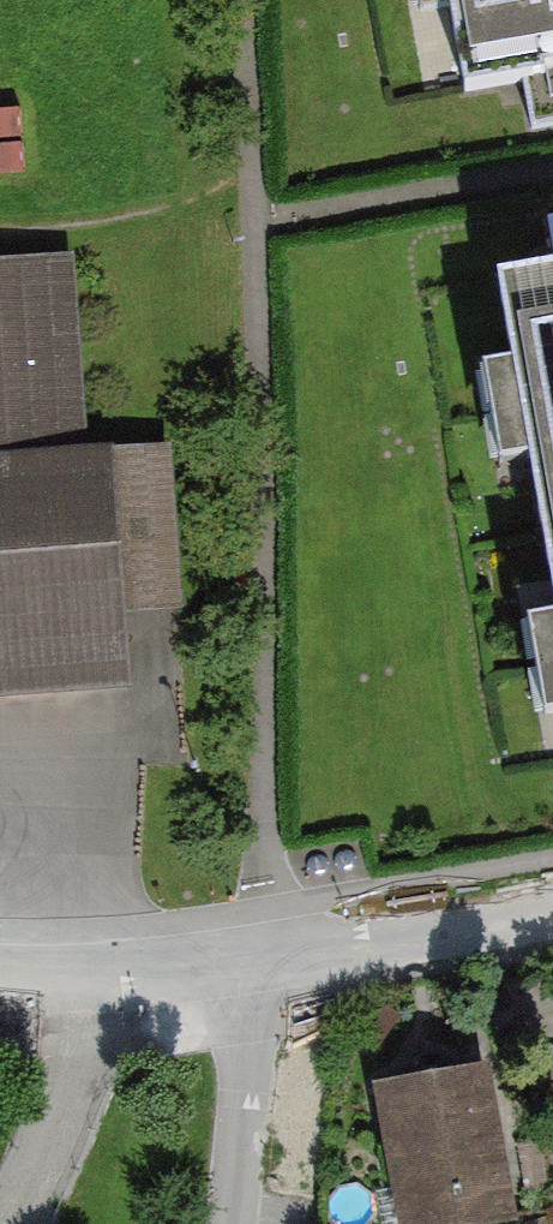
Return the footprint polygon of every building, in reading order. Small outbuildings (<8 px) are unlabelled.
[(427,63),(552,44),(552,0),(418,0),(427,63)] [(0,252),(0,692),(131,684),(126,609),(174,606),(163,438),(84,443),(71,248),(0,252)] [(487,270),(523,530),(552,526),(552,261),(487,270)] [(523,530),(552,745),(552,526),(523,530)] [(367,1088),(397,1223),(435,1223),(499,1210),(467,1066),(367,1088)]
